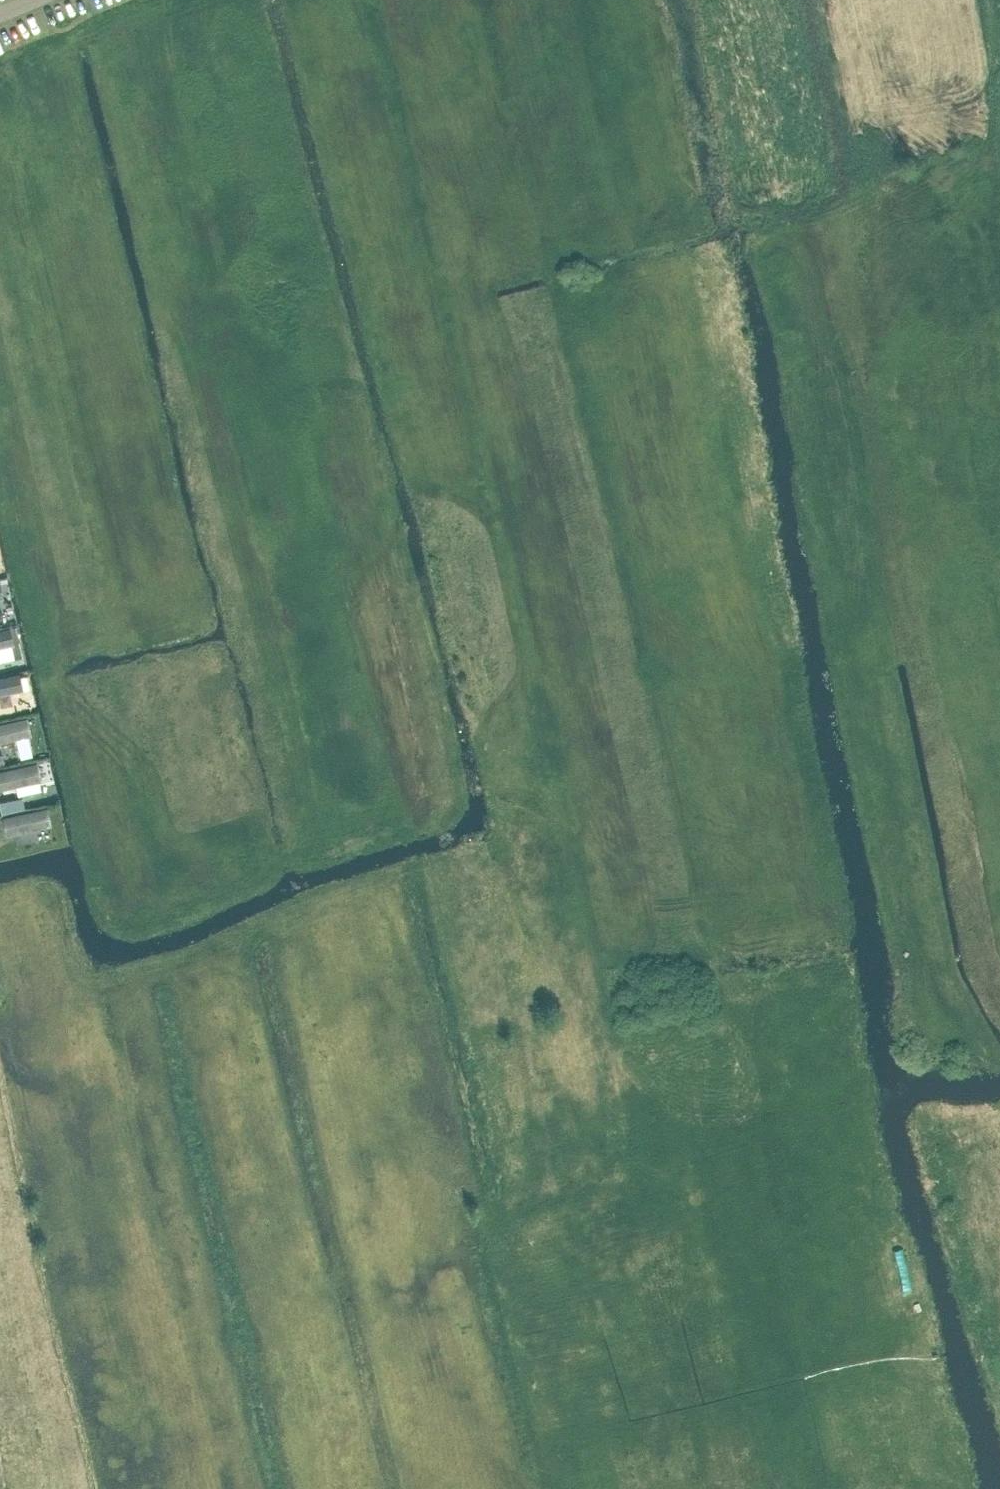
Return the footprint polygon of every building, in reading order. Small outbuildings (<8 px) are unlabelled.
[(21,695),(16,673),(0,677),(0,701),(21,695)] [(29,741),(28,723),(0,725),(0,743),(29,741)] [(0,770),(0,789),(46,784),(43,765),(0,770)] [(0,816),(0,835),(43,833),(42,814),(0,816)]
